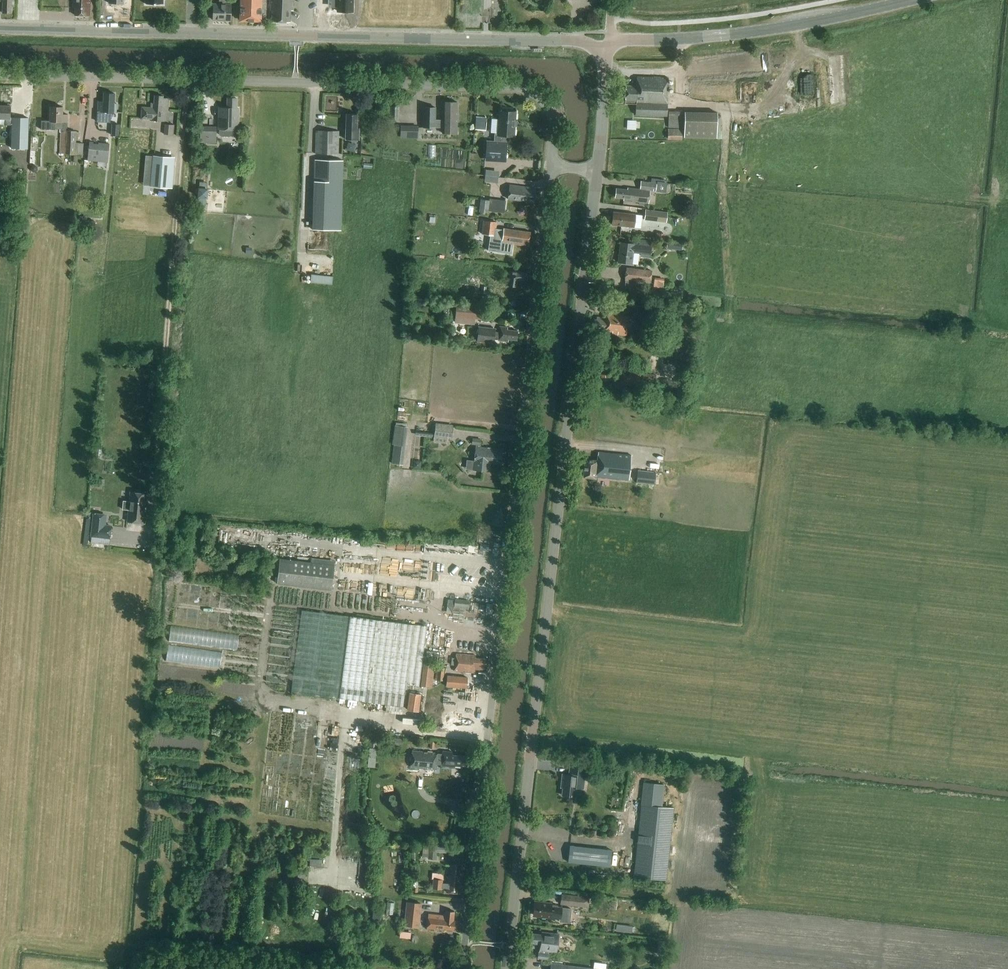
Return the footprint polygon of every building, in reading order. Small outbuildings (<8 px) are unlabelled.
[(14,2),(14,0),(0,0),(0,2),(3,2),(2,13),(11,13),(12,2),(14,2)] [(90,16),(90,0),(73,0),(73,8),(75,8),(75,15),(90,16)] [(230,21),(231,5),(230,5),(226,5),(226,0),(219,0),(219,5),(213,5),(213,20),(230,21)] [(239,21),(249,21),(250,0),(240,0),(239,21)] [(249,21),(261,21),(262,0),(250,0),(249,21)] [(271,5),(271,10),(272,11),(272,22),(290,23),(290,11),(293,11),(293,0),(270,0),(270,5),(271,5)] [(334,6),(338,6),(338,12),(351,12),(352,0),(334,0),(334,6)] [(635,115),(667,116),(668,78),(637,77),(636,86),(626,86),(625,104),(636,104),(635,115)] [(98,102),(98,112),(97,122),(110,123),(111,114),(115,114),(115,113),(116,113),(117,104),(114,104),(114,94),(104,93),(103,102),(98,102)] [(151,104),(151,108),(142,107),(141,119),(150,119),(150,120),(164,121),(165,111),(168,111),(169,99),(163,99),(163,96),(154,96),(154,104),(151,104)] [(236,136),(236,130),(238,130),(238,108),(236,108),(236,98),(227,98),(227,108),(219,108),(218,129),(219,129),(219,136),(221,137),(229,137),(231,136),(236,136)] [(456,128),(456,119),(457,119),(457,101),(443,101),(442,121),(435,120),(435,108),(423,107),(423,127),(435,128),(435,127),(442,127),(442,133),(456,133),(456,128)] [(6,119),(5,125),(12,125),(12,118),(11,118),(11,106),(0,106),(0,119),(6,119)] [(50,107),(50,122),(41,121),(41,130),(55,131),(55,129),(62,129),(61,154),(82,155),(83,144),(75,143),(76,132),(66,131),(67,115),(62,115),(63,107),(50,107)] [(398,119),(398,107),(390,107),(390,119),(398,119)] [(487,141),(486,157),(485,162),(505,163),(506,142),(506,136),(514,137),(516,112),(512,112),(511,110),(504,109),(502,111),(499,111),(497,135),(495,135),(494,142),(487,141)] [(683,128),(683,112),(669,111),(668,128),(683,128)] [(717,113),(683,112),(683,128),(684,128),(684,138),(716,139),(717,113)] [(359,140),(359,129),(357,129),(357,114),(346,114),(346,129),(345,140),(359,140)] [(476,129),(490,129),(490,116),(477,116),(476,129)] [(28,149),(29,118),(13,118),(12,149),(28,149)] [(637,128),(636,120),(628,120),(628,128),(637,128)] [(165,124),(164,134),(172,135),(173,125),(165,124)] [(401,126),(400,139),(418,139),(418,135),(422,135),(422,128),(418,128),(418,127),(401,126)] [(200,143),(209,143),(216,144),(216,127),(200,127),(200,143)] [(667,139),(681,139),(682,130),(668,129),(667,139)] [(315,154),(338,154),(339,131),(316,131),(315,154)] [(107,162),(108,144),(90,142),(88,160),(107,162)] [(153,156),(150,185),(170,187),(172,158),(153,156)] [(315,160),(313,230),(341,230),(343,161),(315,160)] [(486,180),(499,182),(500,170),(487,169),(486,180)] [(65,193),(65,182),(49,181),(49,193),(65,193)] [(655,191),(656,183),(651,183),(641,182),(640,190),(627,188),(627,190),(616,189),(615,198),(623,199),(623,200),(648,203),(649,191),(655,191)] [(508,199),(534,203),(535,189),(510,185),(508,199)] [(506,202),(490,200),(490,201),(481,200),(479,213),(488,214),(488,212),(504,214),(506,202)] [(519,212),(519,205),(507,203),(507,210),(519,212)] [(645,210),(644,221),(666,224),(668,213),(645,210)] [(643,216),(635,215),(613,212),(612,225),(641,228),(643,216)] [(483,221),(482,234),(490,235),(496,236),(495,242),(500,243),(499,252),(510,253),(512,244),(528,246),(530,232),(504,229),(504,230),(496,229),(497,223),(483,221)] [(634,244),(620,242),(618,262),(632,264),(633,253),(641,254),(641,256),(650,257),(651,241),(641,240),(641,245),(634,245),(634,244)] [(682,250),(683,242),(667,241),(666,248),(682,250)] [(638,282),(639,269),(627,267),(625,280),(638,282)] [(524,281),(525,273),(510,271),(508,286),(516,287),(517,283),(520,284),(520,281),(524,281)] [(312,273),(311,281),(333,284),(334,276),(312,273)] [(481,307),(457,306),(456,323),(475,325),(475,320),(481,320),(481,307)] [(604,333),(626,336),(629,314),(609,312),(608,315),(606,314),(605,318),(597,317),(597,320),(594,320),(593,327),(604,329),(604,333)] [(478,327),(477,341),(493,343),(494,339),(498,340),(498,341),(508,342),(508,339),(516,340),(517,331),(507,330),(507,328),(500,327),(499,333),(495,332),(495,329),(478,327)] [(624,371),(624,376),(623,383),(639,385),(639,384),(655,386),(656,375),(640,374),(640,373),(624,371)] [(436,424),(435,434),(416,432),(415,436),(434,438),(433,443),(447,444),(448,440),(452,440),(453,426),(436,424)] [(403,466),(408,427),(394,425),(392,445),(395,445),(394,446),(396,446),(394,465),(403,466)] [(502,450),(481,448),(482,440),(473,439),(472,445),(476,446),(473,470),(489,472),(490,462),(501,464),(502,450)] [(596,477),(629,480),(631,456),(598,453),(597,461),(585,460),(583,477),(596,479),(596,477)] [(654,486),(656,473),(637,471),(636,484),(654,486)] [(130,492),(129,502),(123,501),(122,510),(128,510),(127,522),(144,524),(147,494),(130,492)] [(107,514),(93,513),(90,537),(91,537),(91,543),(109,545),(112,525),(106,524),(107,514)] [(334,565),(311,563),(280,559),(277,583),(331,590),(334,565)] [(427,626),(301,610),(291,693),(339,700),(339,698),(403,706),(406,684),(419,686),(427,626)] [(169,639),(185,642),(189,628),(172,624),(169,639)] [(214,633),(214,647),(239,647),(239,633),(214,633)] [(167,662),(222,667),(223,650),(169,645),(167,662)] [(425,662),(435,664),(437,652),(427,651),(425,662)] [(456,654),(454,671),(474,673),(474,670),(483,670),(483,667),(485,667),(486,659),(475,658),(476,656),(456,654)] [(421,686),(432,687),(435,664),(425,662),(424,662),(421,686)] [(444,668),(436,667),(434,680),(443,681),(444,668)] [(446,687),(466,688),(467,678),(447,676),(446,687)] [(407,710),(418,711),(421,695),(409,693),(407,710)] [(369,748),(368,767),(375,768),(376,749),(369,748)] [(442,754),(419,752),(412,752),(411,768),(436,770),(437,765),(441,765),(441,766),(462,768),(462,765),(465,765),(465,756),(452,755),(452,752),(442,751),(442,754)] [(570,764),(569,775),(562,775),(561,783),(563,783),(562,795),(575,797),(576,788),(583,789),(586,766),(570,764)] [(664,784),(644,782),(634,877),(666,880),(673,808),(661,807),(664,784)] [(449,846),(429,844),(427,859),(436,860),(437,852),(449,854),(449,846)] [(570,846),(568,862),(610,867),(611,851),(570,846)] [(451,875),(449,875),(448,884),(442,883),(442,880),(434,879),(433,888),(441,889),(441,888),(447,889),(447,893),(460,894),(463,868),(459,868),(460,865),(452,865),(451,875)] [(589,897),(565,895),(562,894),(561,905),(588,908),(589,897)] [(562,908),(557,907),(557,905),(551,905),(551,903),(543,902),(543,903),(535,902),(533,915),(542,916),(542,917),(550,918),(560,919),(562,908)] [(407,903),(406,903),(404,927),(419,928),(422,904),(407,903)] [(373,911),(372,923),(382,924),(383,912),(373,911)] [(454,930),(455,921),(453,921),(454,912),(445,911),(445,916),(428,914),(427,929),(444,931),(444,929),(454,930)] [(616,925),(616,931),(632,933),(632,926),(616,925)] [(400,937),(412,938),(413,931),(401,930),(400,937)] [(556,953),(558,934),(542,932),(542,935),(531,933),(530,943),(541,944),(540,952),(538,952),(537,959),(548,960),(549,952),(556,953)] [(658,940),(657,954),(666,955),(667,940),(658,940)]
